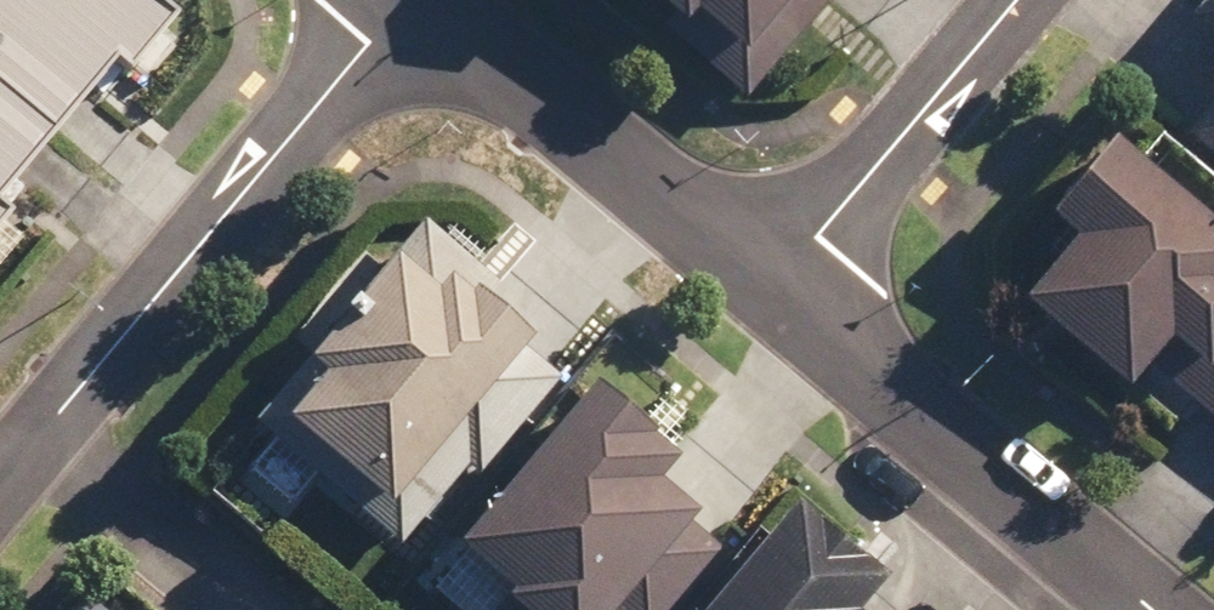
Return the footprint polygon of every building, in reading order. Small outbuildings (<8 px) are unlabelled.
[(123,0),(0,0),(0,175),(84,87),(98,101),(160,36),(123,0)] [(680,18),(674,24),(741,84),(818,0),(660,0),(680,18)] [(1139,75),(1193,119),(1176,140),(1213,172),(1213,0),(1200,0),(1139,75)] [(1087,153),(1019,235),(1043,255),(997,312),(1106,402),(1150,349),(1187,380),(1173,397),(1213,431),(1213,259),(1087,153)] [(486,293),(406,230),(240,438),(359,533),(508,346),(468,315),(486,293)] [(572,396),(424,561),(440,575),(420,597),(435,609),(612,609),(679,530),(636,494),(658,467),(572,396)] [(780,528),(706,609),(857,609),(866,599),(780,528)]
